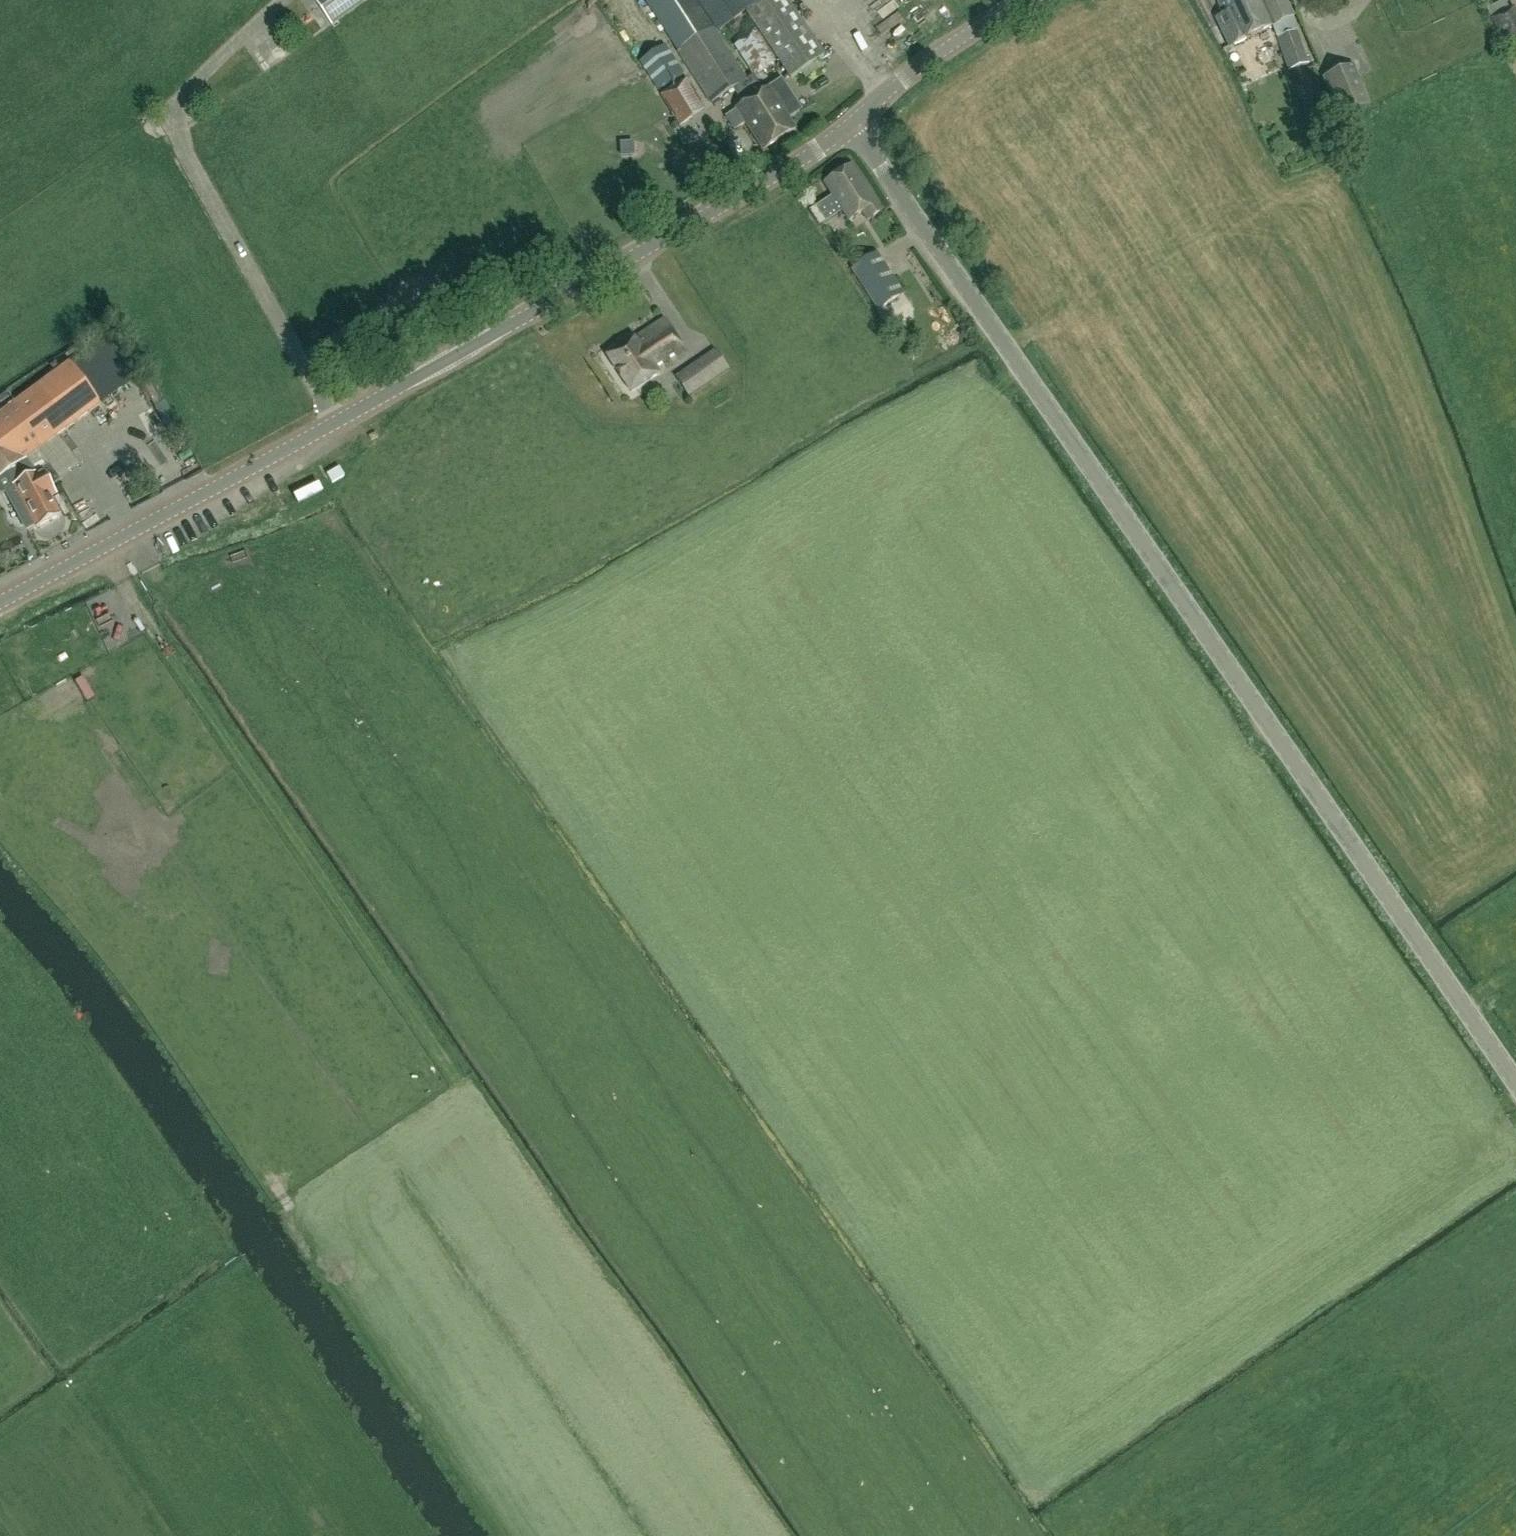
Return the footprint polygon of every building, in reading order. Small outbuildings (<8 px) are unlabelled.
[(331,26),(367,0),(313,0),(331,26)] [(646,1),(711,104),(734,90),(746,82),(695,0),(648,0),(646,1)] [(769,0),(720,0),(736,23),(747,15),(769,0)] [(756,77),(779,62),(791,80),(824,57),(785,0),(769,0),(747,15),(754,27),(733,40),(734,47),(753,77),(755,75),(756,77)] [(1259,0),(1215,0),(1223,15),(1214,20),(1229,50),(1272,28),(1259,0)] [(1273,28),(1276,39),(1278,39),(1288,72),(1309,64),(1298,32),(1294,18),(1285,0),(1261,0),(1273,28)] [(686,75),(671,51),(636,73),(651,97),(686,75)] [(1337,118),(1370,106),(1354,66),(1321,78),(1337,118)] [(734,90),(745,106),(738,111),(763,150),(793,130),(787,121),(800,113),(781,84),(768,92),(768,91),(765,93),(755,76),(746,82),(734,90)] [(706,111),(686,79),(659,95),(679,127),(706,111)] [(862,213),(867,221),(881,213),(851,167),(824,184),(848,221),(862,213)] [(876,255),(851,271),(877,311),(902,295),(876,255)] [(634,340),(607,358),(630,394),(688,356),(664,321),(635,340),(634,340)] [(715,351),(674,377),(687,397),(728,371),(715,351)] [(70,364),(0,416),(0,492),(2,494),(33,471),(25,461),(100,405),(70,364)] [(371,442),(378,438),(376,433),(369,437),(371,442)] [(44,472),(33,478),(26,481),(27,485),(17,491),(37,529),(59,517),(50,499),(57,496),(44,472)]
